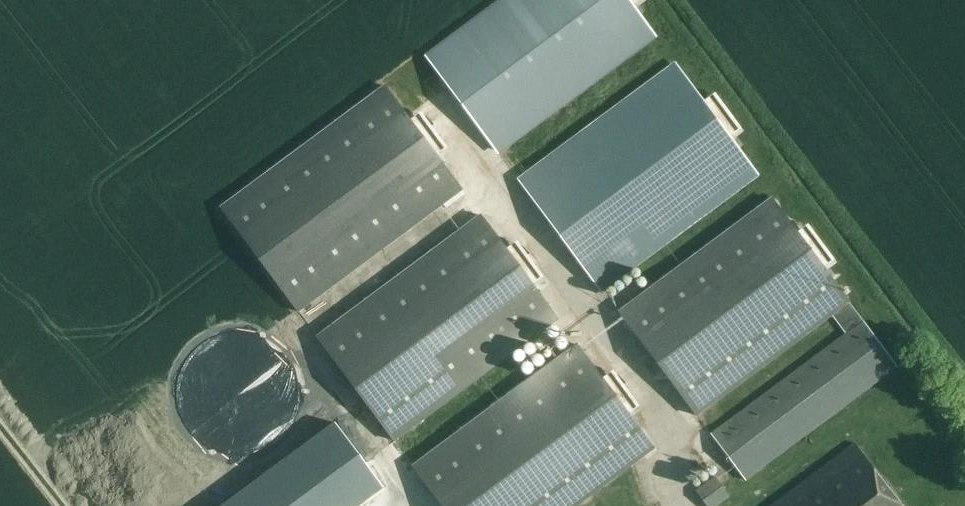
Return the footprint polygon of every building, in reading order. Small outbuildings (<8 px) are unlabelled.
[(427,55),(498,153),(655,38),(627,0),(503,0),(427,55)] [(674,64),(519,180),(602,291),(638,264),(757,176),(674,64)] [(384,87),(221,208),(297,311),(460,190),(384,87)] [(836,321),(846,334),(863,321),(776,204),(658,291),(625,315),(701,418),(836,321)] [(482,217),(318,337),(394,440),(501,362),(553,324),(558,320),(482,217)] [(638,264),(602,291),(625,315),(658,291),(638,264)] [(865,320),(863,321),(846,334),(712,434),(747,481),(900,367),(865,320)] [(553,324),(501,362),(519,388),(573,348),(553,324)] [(414,465),(443,505),(575,505),(653,449),(577,345),(573,348),(519,388),(414,465)] [(387,485),(340,421),(224,505),(359,505),(387,485)] [(854,441),(769,505),(904,505),(854,441)] [(697,489),(709,505),(717,505),(731,496),(716,476),(697,489)]
